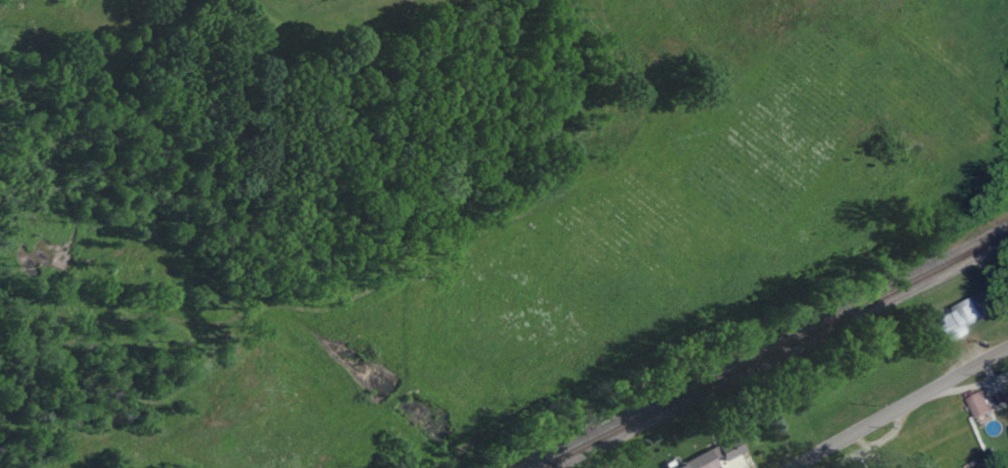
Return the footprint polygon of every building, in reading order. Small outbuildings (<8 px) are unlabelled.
[(966,325),(985,316),(975,297),(932,319),(942,339),(949,334),(953,341),(970,332),(966,325)] [(966,399),(976,418),(991,410),(982,391),(966,399)] [(737,436),(665,467),(714,467),(746,454),(737,436)]
